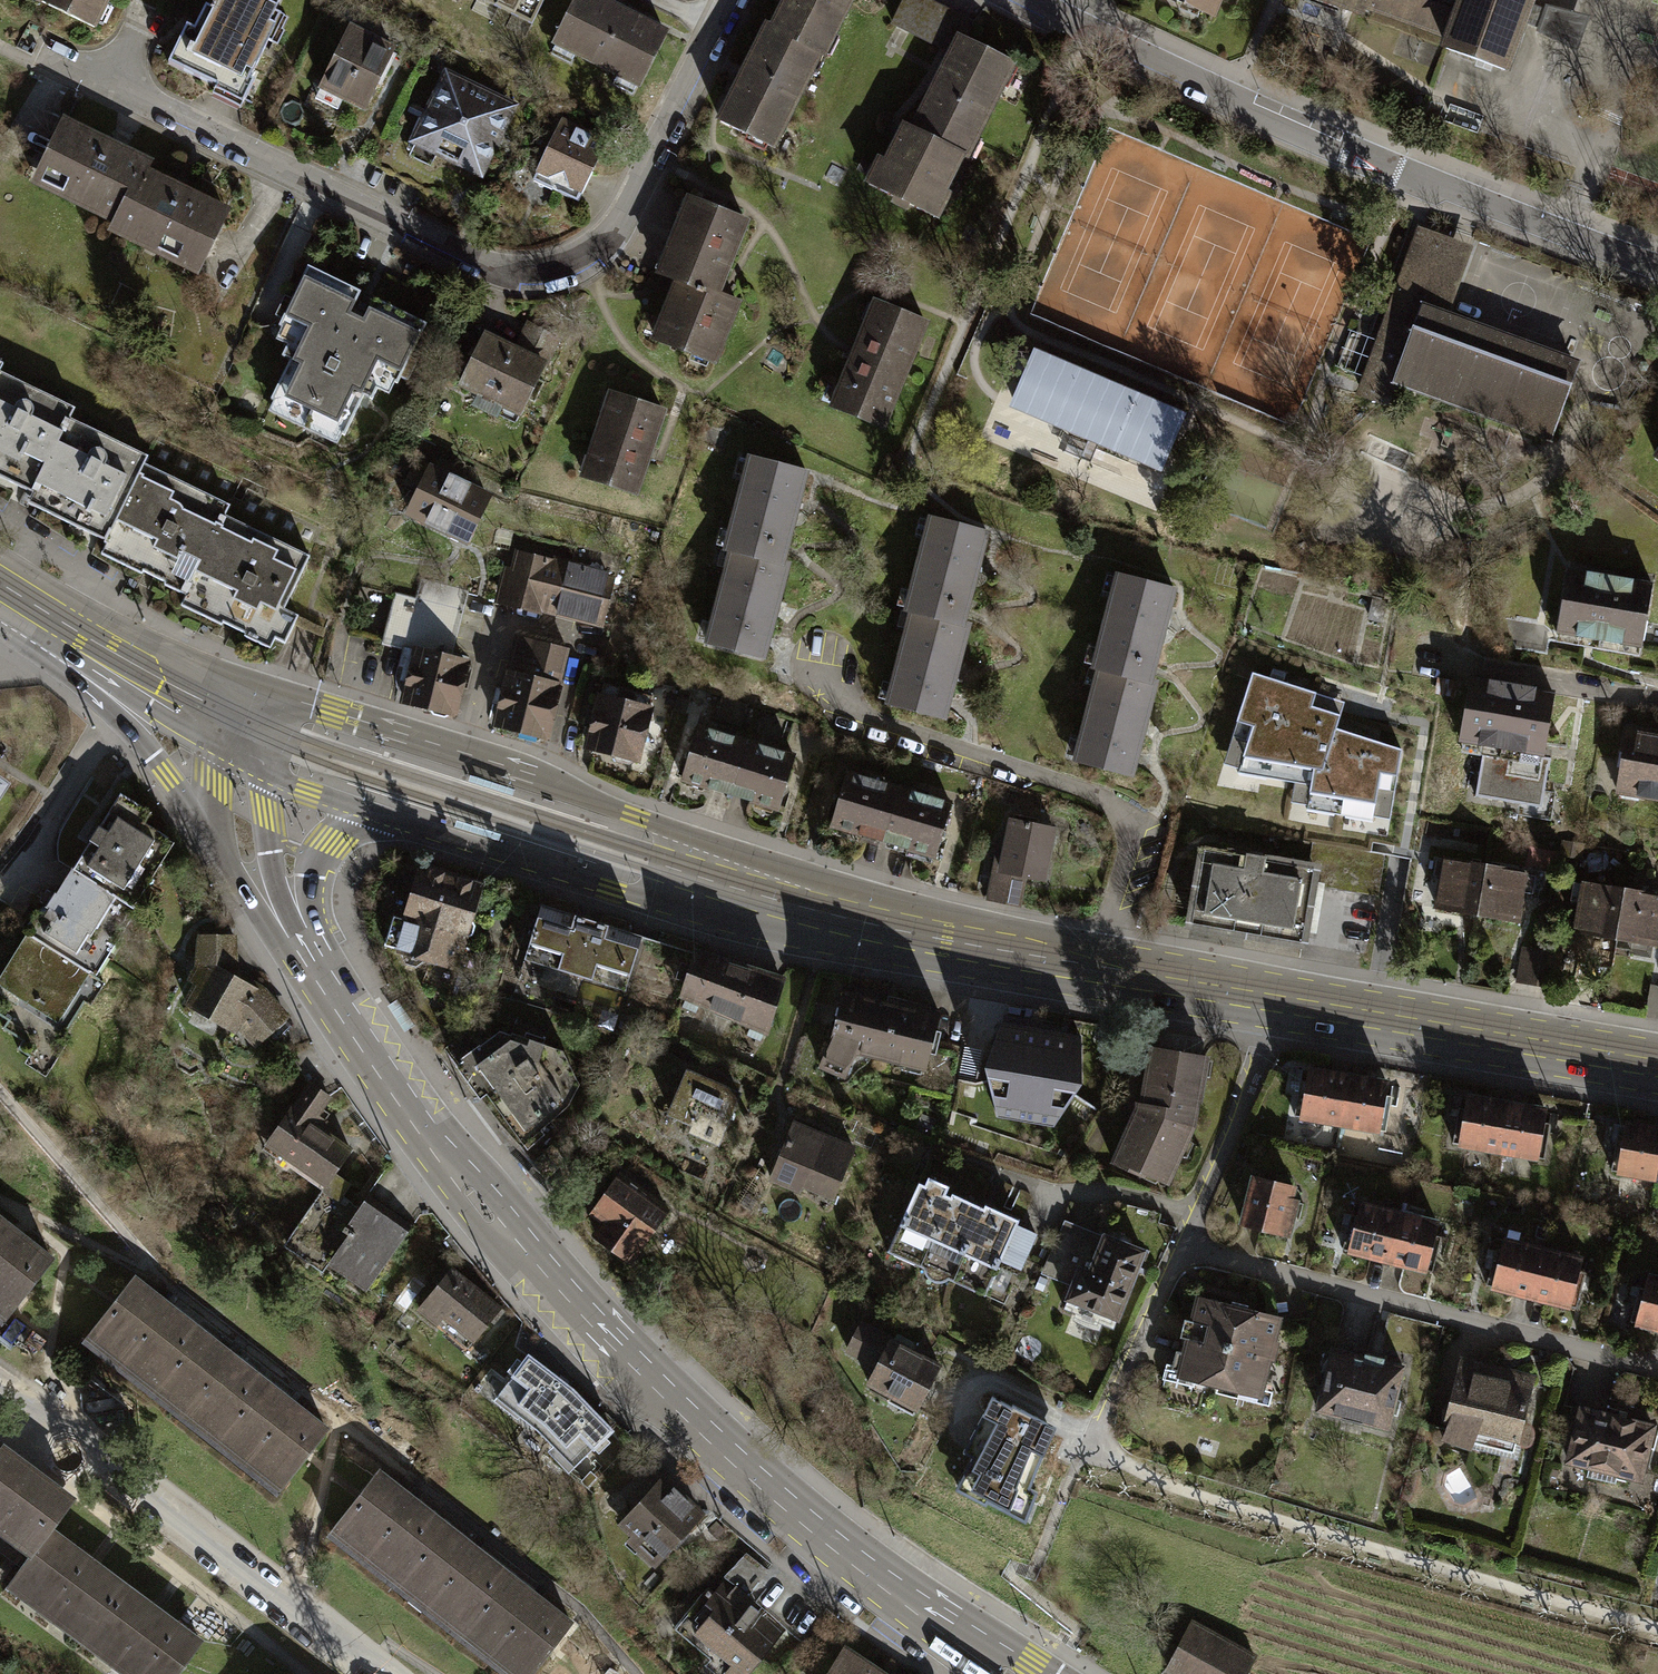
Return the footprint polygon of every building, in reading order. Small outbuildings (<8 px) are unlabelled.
[(39,1),(93,27),(106,0),(40,0),(39,1)] [(253,80),(248,77),(279,12),(254,0),(217,0),(216,3),(212,1),(209,8),(212,9),(200,32),(186,25),(168,63),(244,99),(253,80)] [(532,27),(546,0),(480,0),(532,27)] [(551,47),(641,92),(670,33),(605,0),(575,0),(551,47)] [(773,29),(818,51),(821,53),(847,0),(787,0),(773,29)] [(924,0),(904,0),(893,23),(937,46),(955,15),(924,0)] [(1218,21),(1227,0),(1166,0),(1218,21)] [(1366,12),(1371,0),(1312,0),(1364,19),(1366,12)] [(1366,12),(1443,40),(1437,55),(1442,57),(1510,82),(1530,26),(1537,29),(1544,9),(1537,7),(1540,0),(1371,0),(1366,12)] [(1545,6),(1544,9),(1537,29),(1536,34),(1578,54),(1591,18),(1545,6)] [(397,47),(350,25),(318,92),(365,114),(397,47)] [(771,146),(818,51),(773,29),(766,26),(719,120),(771,146)] [(959,39),(913,132),(955,153),(965,157),(1011,64),(959,39)] [(519,106),(444,70),(408,145),(483,181),(519,106)] [(604,143),(559,122),(532,180),(577,201),(604,143)] [(63,186),(119,213),(140,171),(144,163),(62,123),(34,179),(60,191),(63,186)] [(937,189),(955,153),(913,132),(905,128),(887,165),(880,161),(869,182),(934,214),(944,192),(937,189)] [(224,212),(140,171),(119,213),(115,223),(174,251),(171,257),(196,270),(224,212)] [(678,280),(656,336),(713,358),(735,302),(714,294),(743,220),(688,199),(659,273),(678,280)] [(1389,405),(1398,381),(1397,381),(1423,308),(1425,309),(1450,240),(1423,231),(1363,395),(1389,405)] [(1450,238),(1450,240),(1425,309),(1448,317),(1473,246),(1450,238)] [(281,354),(290,359),(270,400),(273,401),(341,435),(343,436),(363,395),(370,399),(382,375),(398,383),(401,377),(406,379),(416,360),(408,356),(424,324),(371,298),(367,306),(357,301),(361,292),(306,265),(289,299),(284,297),(275,315),(282,318),(278,325),(292,332),(281,354)] [(870,302),(831,403),(881,422),(920,321),(870,302)] [(1448,317),(1425,309),(1423,308),(1397,381),(1398,381),(1416,388),(1417,387),(1548,435),(1548,436),(1551,437),(1569,388),(1567,387),(1575,363),(1448,317)] [(527,325),(515,351),(543,364),(555,339),(527,325)] [(523,406),(543,364),(515,351),(484,336),(461,384),(479,393),(474,403),(496,413),(504,397),(523,406)] [(1187,411),(1033,347),(1008,407),(1162,471),(1187,411)] [(67,416),(72,406),(0,371),(0,466),(35,483),(67,416)] [(609,394),(581,475),(632,492),(660,412),(609,394)] [(341,435),(273,401),(268,410),(336,444),(341,435)] [(109,530),(141,463),(145,454),(67,416),(35,483),(30,492),(109,530)] [(729,551),(733,552),(780,563),(803,472),(752,459),(747,478),(744,477),(734,518),(737,519),(729,551)] [(405,483),(419,490),(430,469),(416,462),(405,483)] [(189,584),(223,515),(228,504),(141,463),(109,530),(102,543),(145,563),(141,570),(165,582),(169,574),(189,584)] [(486,497),(430,469),(419,490),(408,513),(464,541),(486,497)] [(309,556),(223,515),(189,584),(184,595),(226,615),(222,623),(249,636),(253,628),(284,643),(298,614),(284,607),(309,556)] [(911,611),(915,613),(961,624),(985,532),(934,520),(929,539),(926,538),(915,579),(919,580),(911,611)] [(509,568),(501,598),(600,624),(618,558),(576,546),(571,565),(522,551),(517,570),(509,568)] [(784,565),(780,563),(733,552),(729,569),(726,568),(715,614),(717,614),(709,644),(761,657),(784,565)] [(1650,586),(1566,570),(1555,630),(1638,646),(1650,586)] [(1096,667),(1100,668),(1147,680),(1170,588),(1119,575),(1114,595),(1111,594),(1101,635),(1104,636),(1096,667)] [(423,579),(418,600),(457,610),(462,589),(423,579)] [(445,658),(457,610),(418,600),(397,594),(384,643),(404,648),(399,666),(411,669),(403,699),(407,700),(426,705),(431,712),(445,716),(452,711),(465,663),(445,658)] [(1386,604),(1373,601),(1369,618),(1382,620),(1386,604)] [(966,625),(961,624),(915,613),(911,629),(908,629),(896,675),(898,675),(891,704),(942,718),(966,625)] [(496,721),(519,728),(527,738),(537,740),(544,734),(567,650),(518,637),(503,690),(495,688),(493,698),(502,700),(496,721)] [(1151,681),(1147,680),(1100,668),(1096,685),(1093,685),(1081,730),(1083,731),(1076,760),(1128,773),(1151,681)] [(1345,702),(1253,673),(1221,770),(1311,786),(1307,809),(1389,823),(1402,750),(1337,729),(1345,702)] [(1459,739),(1484,743),(1541,753),(1551,694),(1470,680),(1459,739)] [(604,684),(589,747),(609,751),(616,761),(628,763),(637,758),(651,695),(604,684)] [(682,780),(729,794),(745,742),(698,727),(682,780)] [(1625,727),(1613,790),(1657,798),(1657,737),(1648,735),(1649,732),(1625,727)] [(793,756),(745,742),(729,794),(777,809),(793,756)] [(1549,755),(1541,753),(1484,743),(1475,795),(1540,806),(1549,755)] [(831,826),(883,841),(898,788),(846,773),(831,826)] [(949,803),(898,788),(883,841),(934,855),(949,803)] [(118,793),(71,868),(126,902),(167,837),(142,822),(148,811),(118,793)] [(996,851),(992,871),(1024,877),(1042,880),(1052,828),(1012,820),(1006,853),(996,851)] [(1202,849),(1189,923),(1301,943),(1312,882),(1314,869),(1308,868),(1202,849)] [(1436,906),(1476,914),(1485,866),(1445,858),(1436,906)] [(1525,873),(1485,866),(1476,914),(1516,921),(1525,873)] [(392,915),(383,943),(399,947),(398,954),(403,962),(415,966),(424,960),(425,957),(453,965),(478,885),(421,867),(405,919),(392,915)] [(129,904),(126,902),(71,868),(42,916),(33,911),(21,931),(25,933),(87,972),(129,904)] [(1019,904),(1024,877),(992,871),(987,898),(1019,904)] [(1575,930),(1615,937),(1623,889),(1584,882),(1575,930)] [(1623,889),(1615,937),(1654,944),(1657,921),(1657,895),(1623,889)] [(641,935),(541,905),(525,959),(624,990),(641,935)] [(87,972),(25,933),(0,973),(0,1016),(5,1019),(1,1027),(22,1040),(18,1047),(39,1060),(59,1028),(64,1031),(84,999),(79,996),(92,975),(87,972)] [(231,937),(200,935),(197,967),(204,971),(185,1002),(231,1029),(239,1018),(258,1038),(285,1016),(259,990),(233,976),(231,937)] [(694,951),(682,992),(767,1031),(783,978),(694,951)] [(900,1008),(839,992),(829,1034),(815,1065),(839,1075),(850,1051),(920,1068),(935,1008),(902,1001),(900,1008)] [(1084,1041),(1005,1029),(989,1078),(999,1121),(1056,1131),(1086,1093),(1084,1041)] [(498,1031),(460,1058),(524,1145),(567,1104),(578,1084),(562,1051),(498,1031)] [(1204,1055),(1153,1048),(1146,1089),(1141,1089),(1140,1108),(1115,1162),(1141,1173),(1142,1171),(1164,1180),(1190,1129),(1204,1055)] [(687,1071),(670,1111),(695,1122),(692,1130),(717,1141),(738,1094),(729,1089),(732,1082),(699,1068),(696,1075),(687,1071)] [(1294,1114),(1339,1122),(1347,1076),(1309,1069),(1307,1083),(1300,1082),(1294,1114)] [(1386,1083),(1347,1076),(1339,1122),(1384,1130),(1390,1097),(1383,1096),(1386,1083)] [(264,1142),(325,1184),(333,1172),(349,1148),(309,1121),(327,1095),(310,1083),(293,1107),(290,1105),(264,1142)] [(1452,1143),(1497,1151),(1506,1102),(1467,1095),(1464,1109),(1458,1108),(1452,1143)] [(1547,1110),(1506,1102),(1497,1151),(1544,1160),(1550,1126),(1544,1125),(1547,1110)] [(793,1124),(770,1178),(799,1189),(801,1183),(833,1196),(853,1148),(793,1124)] [(1656,1176),(1657,1166),(1657,1130),(1627,1125),(1624,1137),(1616,1136),(1611,1168),(1656,1176)] [(322,1188),(328,1193),(331,1188),(341,1195),(349,1183),(333,1172),(325,1184),(322,1188)] [(608,1189),(594,1209),(606,1217),(594,1234),(629,1259),(665,1209),(615,1173),(605,1187),(608,1189)] [(1292,1187),(1254,1177),(1242,1224),(1287,1236),(1297,1200),(1289,1198),(1292,1187)] [(924,1184),(917,1181),(887,1251),(922,1267),(924,1272),(927,1277),(931,1280),(936,1282),(943,1281),(947,1278),(1004,1302),(1016,1273),(998,1266),(1000,1261),(1019,1269),(1035,1233),(1016,1224),(1018,1218),(993,1207),(991,1211),(950,1193),(949,1196),(944,1194),(947,1186),(927,1178),(924,1184)] [(368,1284),(406,1229),(362,1200),(358,1206),(341,1195),(331,1188),(328,1193),(316,1210),(312,1207),(286,1244),(305,1257),(313,1246),(368,1284)] [(367,1193),(362,1200),(406,1229),(411,1223),(367,1193)] [(1341,1249),(1385,1260),(1398,1212),(1360,1202),(1354,1225),(1347,1223),(1341,1249)] [(1436,1222),(1398,1212),(1385,1260),(1431,1272),(1440,1236),(1432,1234),(1436,1222)] [(0,1219),(0,1317),(23,1287),(26,1289),(51,1258),(0,1219)] [(1063,1220),(1060,1229),(1075,1235),(1059,1275),(1043,1269),(1041,1274),(1072,1287),(1086,1254),(1095,1257),(1104,1236),(1063,1220)] [(1060,1229),(1043,1269),(1059,1275),(1075,1235),(1060,1229)] [(1143,1252),(1104,1236),(1095,1257),(1086,1254),(1072,1287),(1063,1309),(1112,1328),(1143,1252)] [(1485,1284),(1530,1295),(1541,1249),(1504,1240),(1501,1250),(1494,1249),(1485,1284)] [(1580,1258),(1541,1249),(1530,1295),(1575,1306),(1583,1272),(1577,1270),(1580,1258)] [(449,1270),(418,1309),(436,1323),(442,1315),(474,1340),(499,1309),(449,1270)] [(1657,1328),(1657,1278),(1648,1275),(1645,1287),(1639,1285),(1630,1320),(1657,1328)] [(86,1341),(148,1390),(197,1329),(133,1277),(109,1306),(112,1309),(86,1341)] [(1175,1351),(1171,1368),(1179,1370),(1178,1374),(1217,1384),(1215,1391),(1237,1396),(1238,1390),(1259,1395),(1268,1359),(1272,1360),(1276,1342),(1273,1341),(1278,1318),(1246,1310),(1247,1306),(1231,1301),(1229,1306),(1197,1298),(1184,1353),(1175,1351)] [(861,1322),(845,1350),(875,1366),(866,1382),(889,1395),(894,1387),(918,1401),(938,1365),(861,1322)] [(148,1390),(211,1441),(261,1380),(197,1329),(148,1390)] [(1333,1349),(1318,1408),(1387,1426),(1402,1367),(1382,1362),(1383,1358),(1365,1353),(1364,1357),(1333,1349)] [(573,1386),(529,1351),(498,1393),(538,1426),(575,1462),(614,1427),(573,1386)] [(1470,1447),(1477,1426),(1512,1434),(1511,1439),(1516,1441),(1531,1377),(1460,1360),(1449,1406),(1449,1417),(1443,1438),(1470,1447)] [(323,1431),(261,1380),(211,1441),(271,1490),(299,1456),(301,1458),(323,1431)] [(1012,1403),(993,1393),(964,1448),(974,1453),(958,1485),(986,1499),(987,1496),(1026,1517),(1036,1490),(1030,1486),(1057,1423),(1013,1401),(1012,1403)] [(1651,1427),(1580,1409),(1567,1461),(1639,1478),(1651,1427)] [(33,1551),(48,1530),(72,1499),(1,1446),(0,1446),(0,1526),(33,1551)] [(623,1489),(636,1502),(660,1477),(646,1465),(623,1489)] [(331,1534),(394,1583),(442,1522),(377,1471),(354,1500),(356,1502),(331,1534)] [(699,1516),(660,1477),(636,1502),(624,1515),(632,1527),(640,1534),(637,1542),(655,1559),(671,1542),(676,1544),(684,1535),(683,1531),(699,1516)] [(394,1583),(455,1631),(503,1570),(442,1522),(394,1583)] [(9,1582),(84,1637),(123,1585),(48,1530),(33,1551),(9,1582)] [(746,1556),(724,1582),(776,1626),(798,1596),(746,1556)] [(503,1570),(455,1631),(510,1673),(526,1673),(542,1654),(543,1655),(569,1622),(503,1570)] [(776,1626),(724,1582),(715,1592),(705,1586),(674,1625),(731,1673),(739,1673),(776,1626)] [(123,1585),(84,1637),(133,1673),(172,1673),(197,1641),(123,1585)] [(1167,1666),(1182,1673),(1253,1673),(1244,1669),(1251,1656),(1190,1623),(1167,1666)] [(843,1646),(824,1673),(885,1673),(843,1646)]
